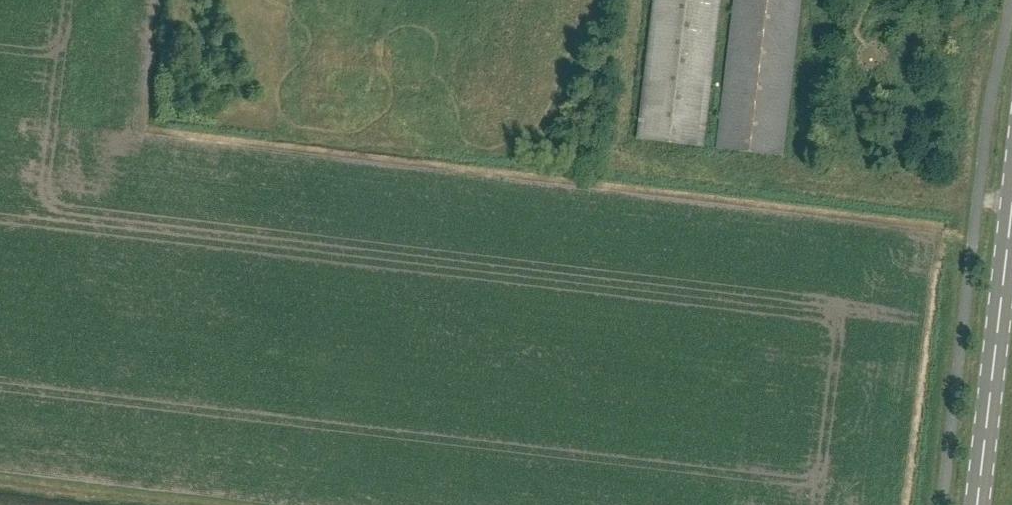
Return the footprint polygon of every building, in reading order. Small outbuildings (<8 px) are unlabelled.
[(638,140),(702,147),(719,0),(655,0),(638,140)] [(718,149),(783,157),(801,0),(735,0),(718,149)]
